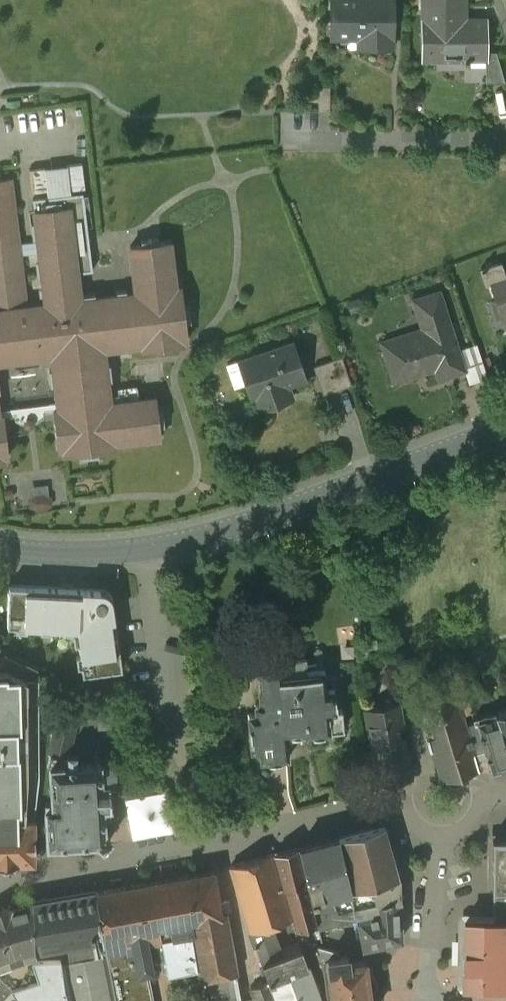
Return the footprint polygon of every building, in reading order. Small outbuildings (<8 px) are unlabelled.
[(331,37),(375,37),(375,48),(394,48),(394,0),(331,0),(331,37)] [(422,60),(465,60),(465,63),(469,63),(469,60),(487,60),(489,60),(489,51),(488,15),(467,16),(467,0),(422,0),(422,60)] [(497,51),(489,51),(489,60),(487,60),(486,81),(505,81),(497,51)] [(331,85),(319,85),(319,109),(332,109),(331,85)] [(83,162),(67,164),(70,190),(86,188),(83,162)] [(46,167),(30,169),(33,192),(49,190),(46,167)] [(81,295),(78,272),(93,270),(84,192),(34,198),(39,241),(19,243),(11,177),(0,178),(0,362),(18,360),(18,363),(47,359),(47,356),(48,356),(48,351),(52,351),(54,369),(50,369),(52,384),(56,384),(59,409),(54,410),(59,449),(64,449),(65,455),(83,452),(83,457),(99,455),(99,450),(117,448),(116,442),(162,437),(161,425),(165,424),(163,408),(159,409),(157,397),(111,403),(108,379),(112,379),(111,363),(106,364),(104,344),(108,344),(109,349),(121,347),(121,351),(129,350),(128,346),(143,344),(144,350),(184,345),(183,340),(189,339),(187,321),(191,321),(189,304),(185,305),(183,287),(177,288),(171,241),(159,242),(159,238),(142,240),(143,244),(131,245),(137,293),(127,294),(127,289),(118,291),(118,295),(96,297),(96,293),(81,295)] [(481,268),(486,285),(492,283),(491,282),(505,277),(505,274),(502,261),(481,268)] [(491,282),(492,283),(497,299),(503,297),(505,305),(505,277),(491,282)] [(424,328),(382,342),(395,381),(436,367),(439,376),(438,376),(439,378),(466,369),(465,368),(464,368),(458,350),(440,291),(415,299),(424,328)] [(294,343),(242,361),(254,398),(257,397),(261,409),(280,403),(277,396),(292,391),(291,386),(306,380),(294,343)] [(477,344),(458,350),(464,368),(465,368),(466,369),(470,383),(488,377),(477,344)] [(5,462),(4,456),(10,455),(5,415),(0,416),(0,463),(5,462)] [(37,505),(55,502),(51,482),(33,486),(37,505)] [(103,589),(10,584),(8,625),(17,625),(17,629),(27,629),(28,626),(42,627),(42,630),(52,631),(53,627),(63,628),(62,631),(74,632),(75,643),(79,642),(80,654),(77,654),(78,665),(82,665),(83,674),(123,668),(113,599),(112,596),(110,593),(107,590),(103,589)] [(377,637),(356,640),(358,654),(379,651),(377,637)] [(305,657),(279,660),(279,663),(257,665),(260,702),(255,703),(256,712),(248,713),(252,749),(260,748),(261,759),(289,757),(287,732),(307,731),(307,733),(331,731),(331,729),(344,728),(342,708),(336,708),(334,687),(327,688),(325,669),(307,671),(305,657)] [(468,659),(447,666),(453,685),(462,714),(480,700),(468,659)] [(34,861),(35,818),(39,779),(39,774),(39,670),(26,664),(20,674),(17,674),(9,671),(9,669),(0,669),(0,862),(34,861)] [(453,685),(417,697),(429,734),(426,735),(430,746),(432,746),(442,779),(479,768),(474,751),(466,724),(462,714),(453,685)] [(233,690),(224,691),(221,699),(227,706),(235,705),(238,696),(233,690)] [(399,701),(365,707),(379,782),(381,782),(382,778),(384,778),(385,776),(387,776),(387,774),(389,773),(390,772),(398,770),(399,772),(401,771),(402,773),(404,773),(405,774),(407,774),(410,777),(412,776),(402,736),(400,737),(397,727),(403,725),(399,701)] [(495,710),(489,713),(490,716),(466,724),(474,751),(485,748),(492,770),(505,766),(505,706),(495,710)] [(75,725),(58,715),(48,765),(52,769),(80,766),(77,755),(68,755),(75,725)] [(80,766),(52,769),(54,805),(47,806),(48,812),(47,812),(48,850),(99,846),(105,852),(114,844),(107,837),(106,822),(113,822),(111,787),(114,787),(118,782),(118,773),(111,765),(80,766)] [(385,824),(339,837),(351,888),(366,884),(372,883),(399,875),(385,824)] [(339,837),(300,846),(313,901),(318,899),(318,897),(351,888),(339,837)] [(493,837),(493,888),(494,888),(494,908),(505,908),(505,837),(493,837)] [(298,847),(274,853),(297,928),(316,923),(306,879),(305,880),(298,847)] [(272,854),(230,867),(252,931),(271,925),(292,918),(272,854)] [(212,871),(95,892),(96,894),(102,928),(106,947),(107,952),(145,945),(163,941),(160,926),(172,924),(222,915),(222,913),(214,870),(212,871)] [(399,875),(372,883),(373,888),(380,912),(400,908),(400,899),(399,875)] [(367,890),(366,884),(351,888),(318,897),(318,899),(313,901),(319,929),(357,919),(356,917),(380,912),(373,888),(367,890)] [(96,894),(33,905),(34,948),(58,944),(92,938),(91,931),(96,930),(102,928),(96,894)] [(0,908),(0,957),(4,955),(6,962),(34,953),(34,948),(33,905),(12,911),(10,905),(0,908)] [(380,912),(356,917),(357,919),(362,947),(401,939),(400,908),(380,912)] [(494,908),(494,920),(505,920),(505,908),(494,908)] [(222,915),(172,924),(174,936),(192,933),(197,962),(200,978),(239,970),(228,912),(222,913),(222,915)] [(465,920),(464,985),(505,985),(505,920),(494,920),(465,920)] [(252,931),(250,932),(255,947),(256,946),(262,962),(282,955),(271,925),(252,931)] [(58,944),(65,986),(69,1000),(116,1000),(107,952),(106,947),(100,948),(96,930),(91,931),(92,938),(58,944)] [(192,933),(174,936),(180,965),(197,962),(192,933)] [(34,948),(34,953),(6,962),(4,955),(0,957),(0,975),(11,986),(13,988),(20,1000),(69,1000),(65,986),(58,944),(34,948)] [(107,952),(116,1000),(155,1000),(145,945),(107,952)] [(282,955),(262,962),(269,980),(308,966),(303,952),(298,949),(282,955)] [(349,961),(348,955),(327,957),(328,967),(324,967),(327,991),(332,990),(333,1000),(371,1000),(370,990),(373,990),(375,988),(377,985),(378,982),(377,979),(376,977),(373,975),(370,974),(367,974),(365,960),(349,961)] [(269,980),(277,1000),(321,1000),(308,966),(269,980)] [(13,988),(11,986),(0,975),(0,1000),(1,1000),(13,988)] [(251,987),(256,1000),(277,1000),(269,980),(251,987)] [(13,988),(1,1000),(20,1000),(13,988)]
